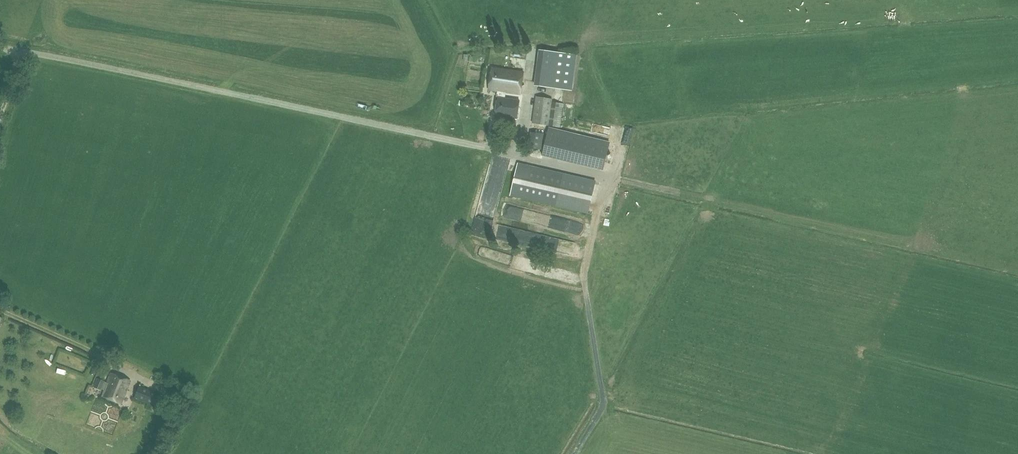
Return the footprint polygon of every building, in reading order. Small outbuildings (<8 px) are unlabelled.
[(535,85),(572,90),(577,54),(539,49),(535,85)] [(492,68),(489,90),(497,91),(497,96),(495,114),(517,117),(520,99),(504,97),(505,92),(520,94),(523,72),(492,68)] [(564,103),(552,102),(553,98),(535,96),(532,123),(548,126),(560,127),(564,103)] [(610,143),(549,128),(542,157),(603,172),(610,143)] [(544,133),(531,132),(528,147),(542,149),(544,133)] [(563,173),(518,162),(510,195),(588,213),(596,181),(563,173)] [(553,227),(556,215),(501,204),(498,216),(553,227)] [(103,390),(101,396),(121,403),(130,380),(110,373),(106,382),(104,381),(101,389),(103,390)] [(96,378),(93,387),(100,390),(104,381),(96,378)] [(138,385),(133,397),(154,406),(159,394),(138,385)] [(166,395),(184,402),(187,395),(170,387),(166,395)]
